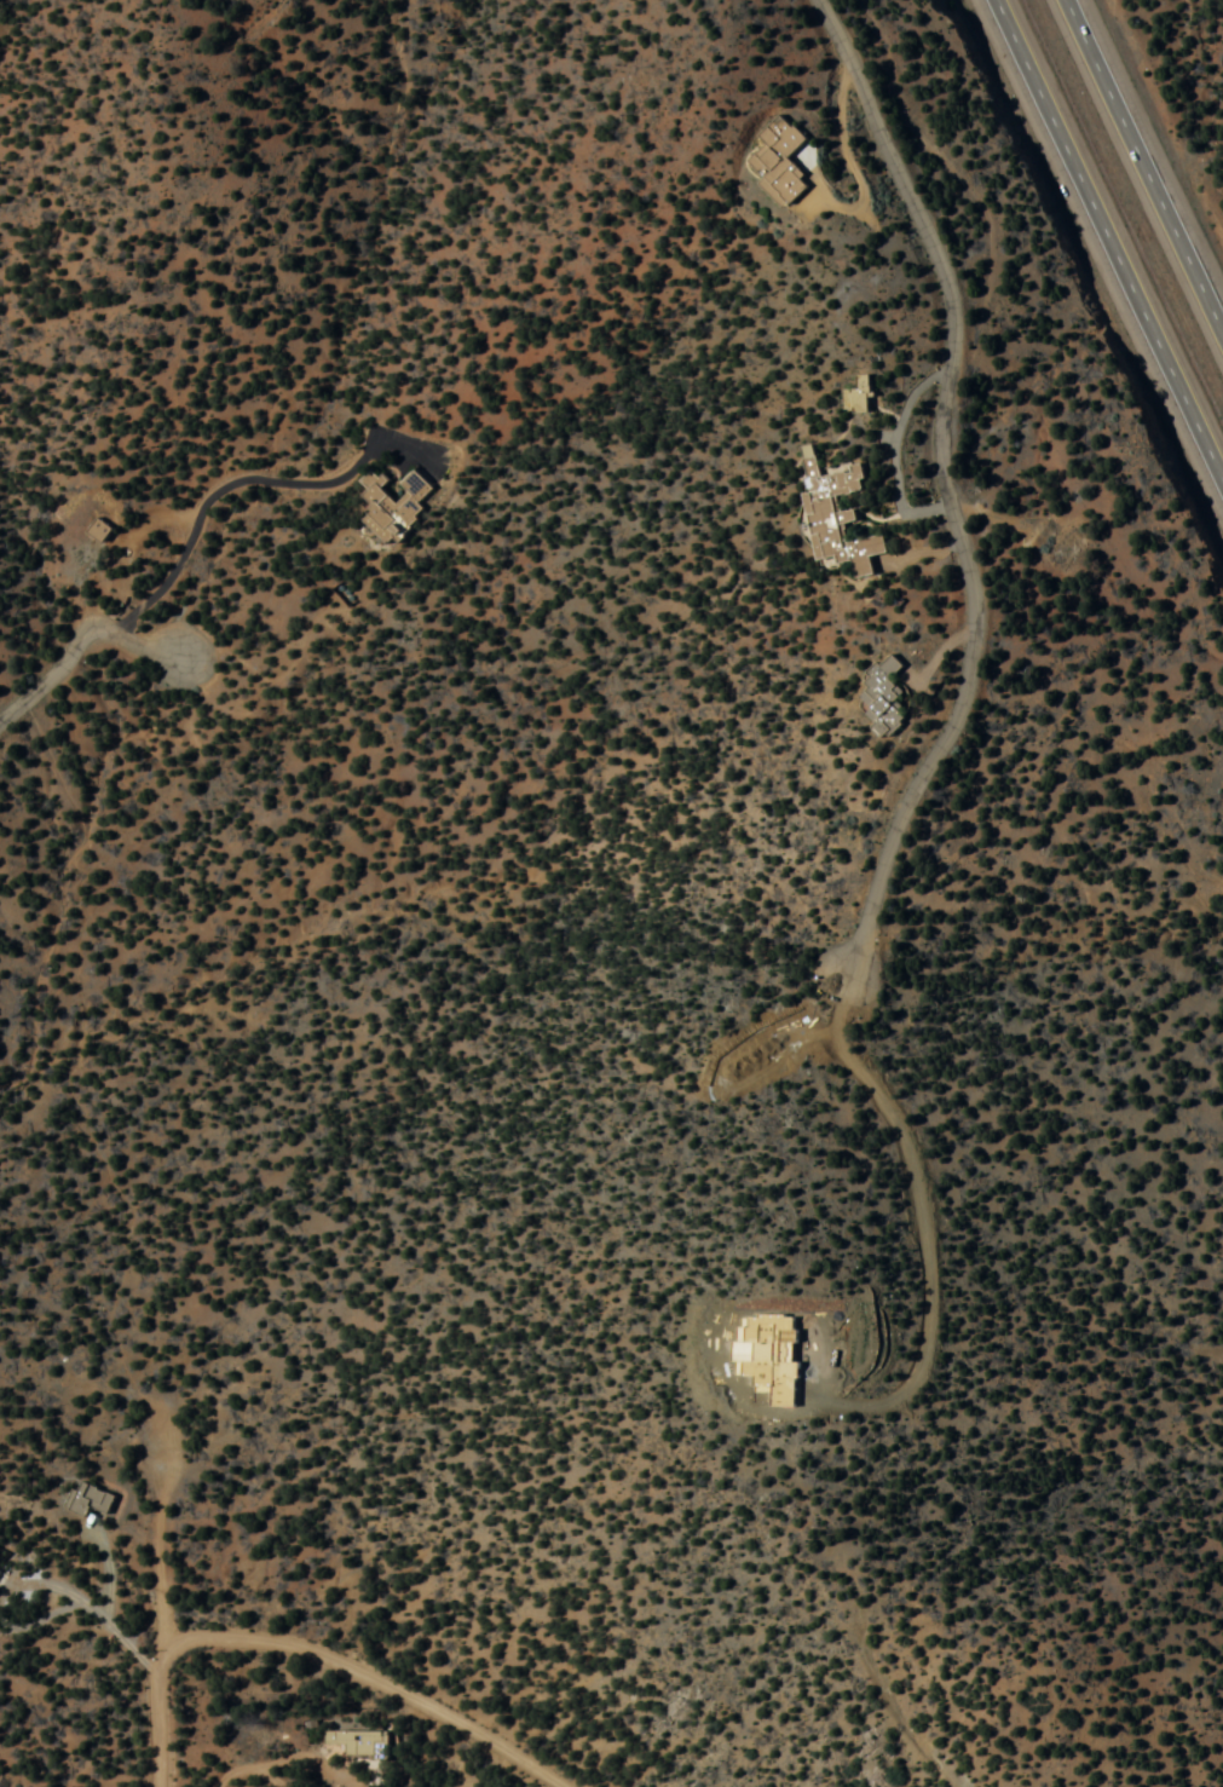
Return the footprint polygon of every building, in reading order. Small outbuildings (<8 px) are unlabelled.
[(810,184),(786,158),(805,140),(781,114),(758,135),(766,144),(747,161),(763,177),(758,182),(784,209),(810,184)] [(818,473),(814,445),(801,447),(814,567),(851,563),(853,579),(871,577),(869,556),(884,554),(882,536),(844,540),(842,524),(855,523),(854,510),(837,512),(835,495),(863,492),(860,468),(818,473)] [(413,471),(398,485),(406,493),(396,502),(369,473),(359,482),(367,491),(359,499),(372,513),(363,520),(389,548),(426,513),(417,504),(431,490),(413,471)] [(877,720),(888,730),(892,726),(898,731),(911,717),(907,714),(912,709),(904,701),(907,696),(904,692),(911,684),(894,669),(898,665),(904,669),(912,659),(898,646),(889,657),(884,653),(873,665),(878,670),(875,675),(878,680),(870,690),(873,692),(866,701),(881,714),(877,720)] [(102,1523),(113,1498),(77,1482),(66,1507),(102,1523)] [(385,1733),(324,1733),(324,1747),(342,1747),(342,1758),(385,1758),(385,1733)]
